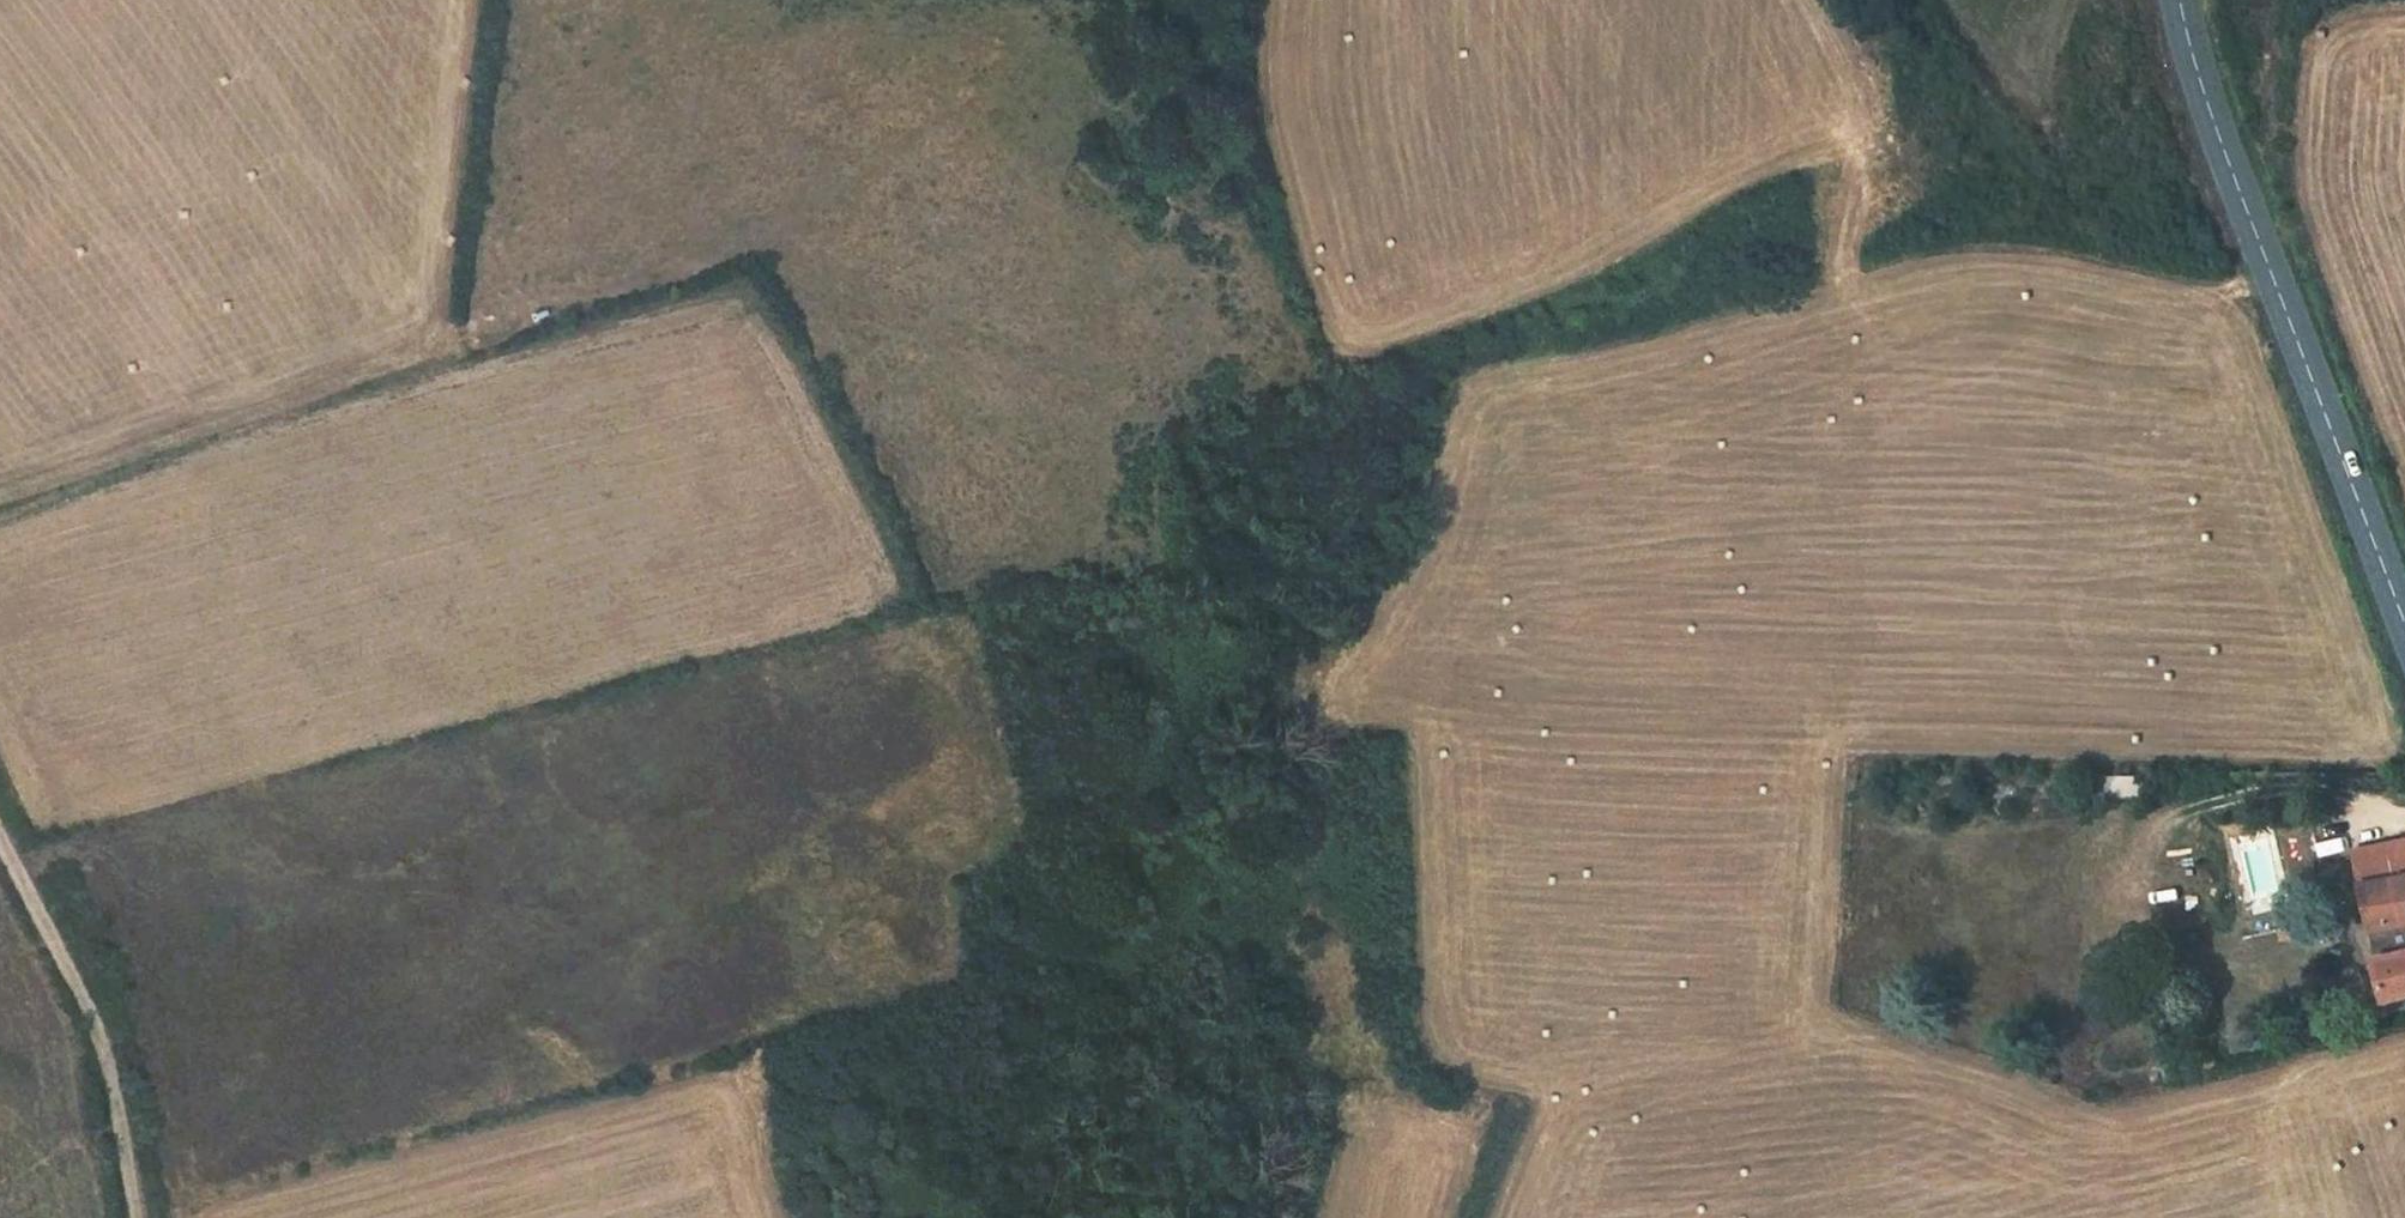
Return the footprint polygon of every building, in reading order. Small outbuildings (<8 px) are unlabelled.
[(2365,888),(2404,878),(2404,837),(2355,850),(2365,888)] [(2369,907),(2389,1003),(2404,998),(2404,878),(2365,888),(2369,907)]
